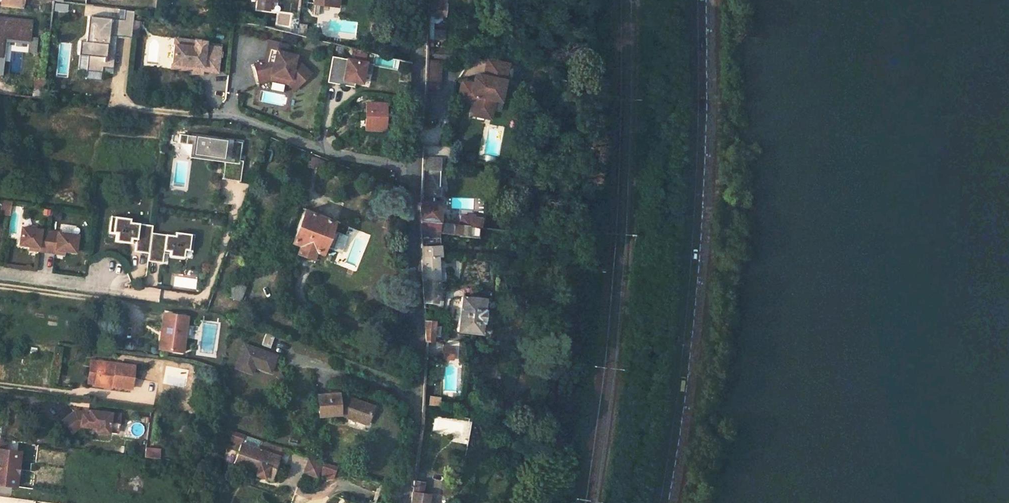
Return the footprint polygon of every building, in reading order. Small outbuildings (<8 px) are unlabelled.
[(0,6),(21,9),(22,2),(9,0),(1,0),(0,6)] [(26,8),(42,11),(43,4),(55,6),(56,2),(42,0),(27,0),(26,8)] [(276,0),(255,0),(254,11),(269,12),(270,1),(275,2),(276,0)] [(433,37),(434,19),(443,20),(445,2),(443,2),(443,0),(429,0),(428,36),(433,37)] [(113,19),(87,16),(84,42),(79,41),(77,69),(111,72),(115,36),(129,37),(132,11),(114,9),(113,19)] [(195,48),(196,42),(176,39),(175,45),(195,48)] [(287,54),(289,46),(271,41),(269,49),(287,54)] [(218,74),(221,49),(206,47),(207,43),(196,42),(195,48),(175,45),(173,64),(194,67),(193,72),(193,74),(202,75),(203,72),(218,74)] [(427,59),(452,59),(453,46),(428,45),(427,59)] [(312,74),(297,60),(298,57),(287,54),(269,49),(266,62),(255,65),(259,78),(272,75),(292,80),(299,87),(312,74)] [(330,55),(326,82),(361,87),(366,61),(330,55)] [(380,65),(411,74),(411,62),(382,55),(380,65)] [(502,91),(508,63),(488,59),(484,75),(479,74),(474,77),(473,82),(462,80),(458,98),(473,102),(473,103),(476,110),(486,112),(492,108),(494,100),(497,89),(502,91)] [(427,62),(426,86),(426,89),(440,89),(441,62),(427,62)] [(292,80),(272,75),(259,78),(260,83),(272,80),(289,85),(295,91),(299,87),(292,80)] [(46,81),(35,80),(33,99),(43,100),(46,81)] [(367,101),(365,128),(383,129),(384,102),(367,101)] [(476,110),(473,103),(470,114),(490,118),(492,108),(486,112),(476,110)] [(238,163),(240,141),(192,137),(190,158),(238,163)] [(310,154),(306,167),(316,170),(324,173),(329,161),(321,158),(310,154)] [(440,187),(441,157),(424,157),(421,222),(440,224),(441,211),(434,202),(434,198),(441,198),(442,187),(440,187)] [(333,224),(303,212),(291,243),(299,247),(296,254),(311,260),(314,253),(320,256),(324,247),(330,249),(335,235),(329,232),(333,224)] [(480,228),(481,219),(460,217),(460,226),(480,228)] [(190,259),(192,235),(151,232),(152,223),(111,220),(109,242),(134,244),(133,252),(147,253),(147,261),(166,263),(167,257),(190,259)] [(425,302),(438,303),(439,284),(436,255),(439,255),(438,233),(446,234),(459,236),(460,226),(421,222),(425,302)] [(48,253),(51,233),(23,229),(21,246),(31,247),(39,249),(39,252),(48,253)] [(77,253),(79,237),(51,233),(48,253),(57,255),(58,254),(58,251),(66,252),(77,253)] [(239,302),(244,290),(231,285),(226,298),(239,302)] [(460,300),(458,332),(480,334),(481,322),(482,323),(483,313),(482,313),(483,302),(460,300)] [(190,319),(167,315),(165,334),(170,335),(168,353),(187,356),(190,319)] [(426,342),(433,343),(435,321),(426,320),(427,331),(426,342)] [(275,337),(267,333),(263,345),(271,348),(275,337)] [(248,348),(240,370),(255,375),(257,369),(274,375),(280,359),(248,348)] [(95,386),(131,391),(133,368),(98,364),(95,386)] [(345,418),(373,427),(379,409),(351,401),(350,404),(344,401),(343,398),(338,396),(321,397),(323,410),(324,419),(345,418)] [(77,412),(64,421),(74,434),(84,425),(100,428),(100,433),(112,434),(112,432),(121,433),(123,415),(92,411),(91,413),(77,412)] [(0,441),(0,487),(15,489),(17,480),(20,480),(22,463),(19,463),(20,454),(8,452),(10,443),(0,441)] [(277,460),(241,446),(234,465),(256,473),(257,470),(273,476),(277,460)] [(331,482),(336,466),(307,456),(301,471),(331,482)] [(165,462),(152,461),(150,474),(141,473),(141,474),(124,472),(121,494),(138,496),(138,498),(147,499),(150,478),(163,480),(165,462)] [(256,473),(254,476),(270,482),(273,476),(257,470),(256,473)] [(428,496),(422,493),(423,484),(417,482),(413,502),(427,502),(428,496)]
